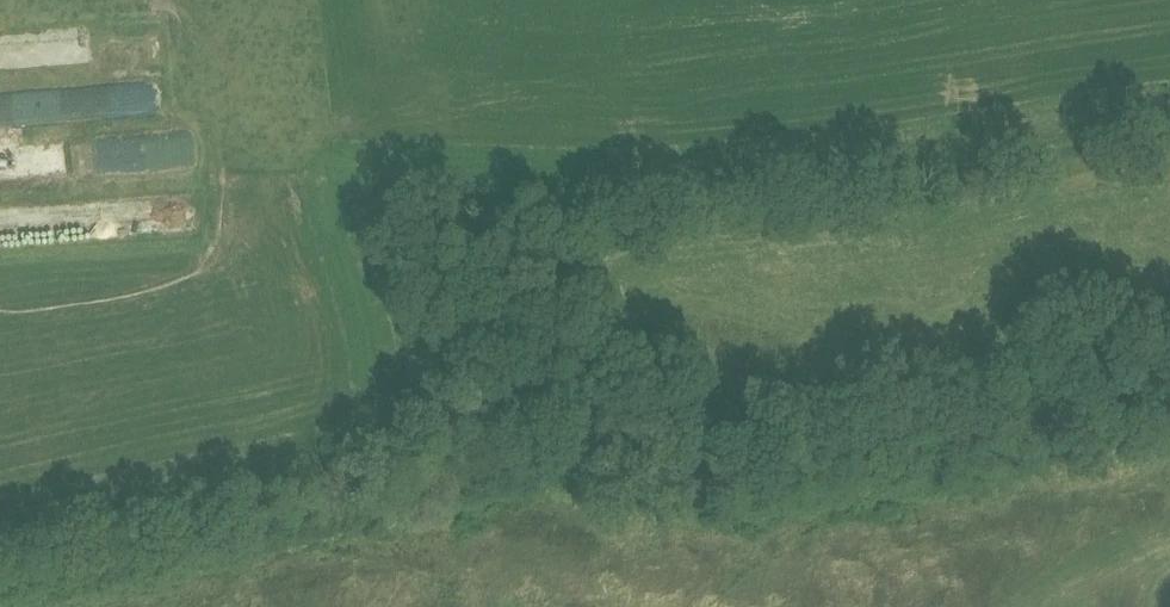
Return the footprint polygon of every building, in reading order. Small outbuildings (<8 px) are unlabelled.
[(47,36),(44,0),(0,0),(0,39),(47,36)]
